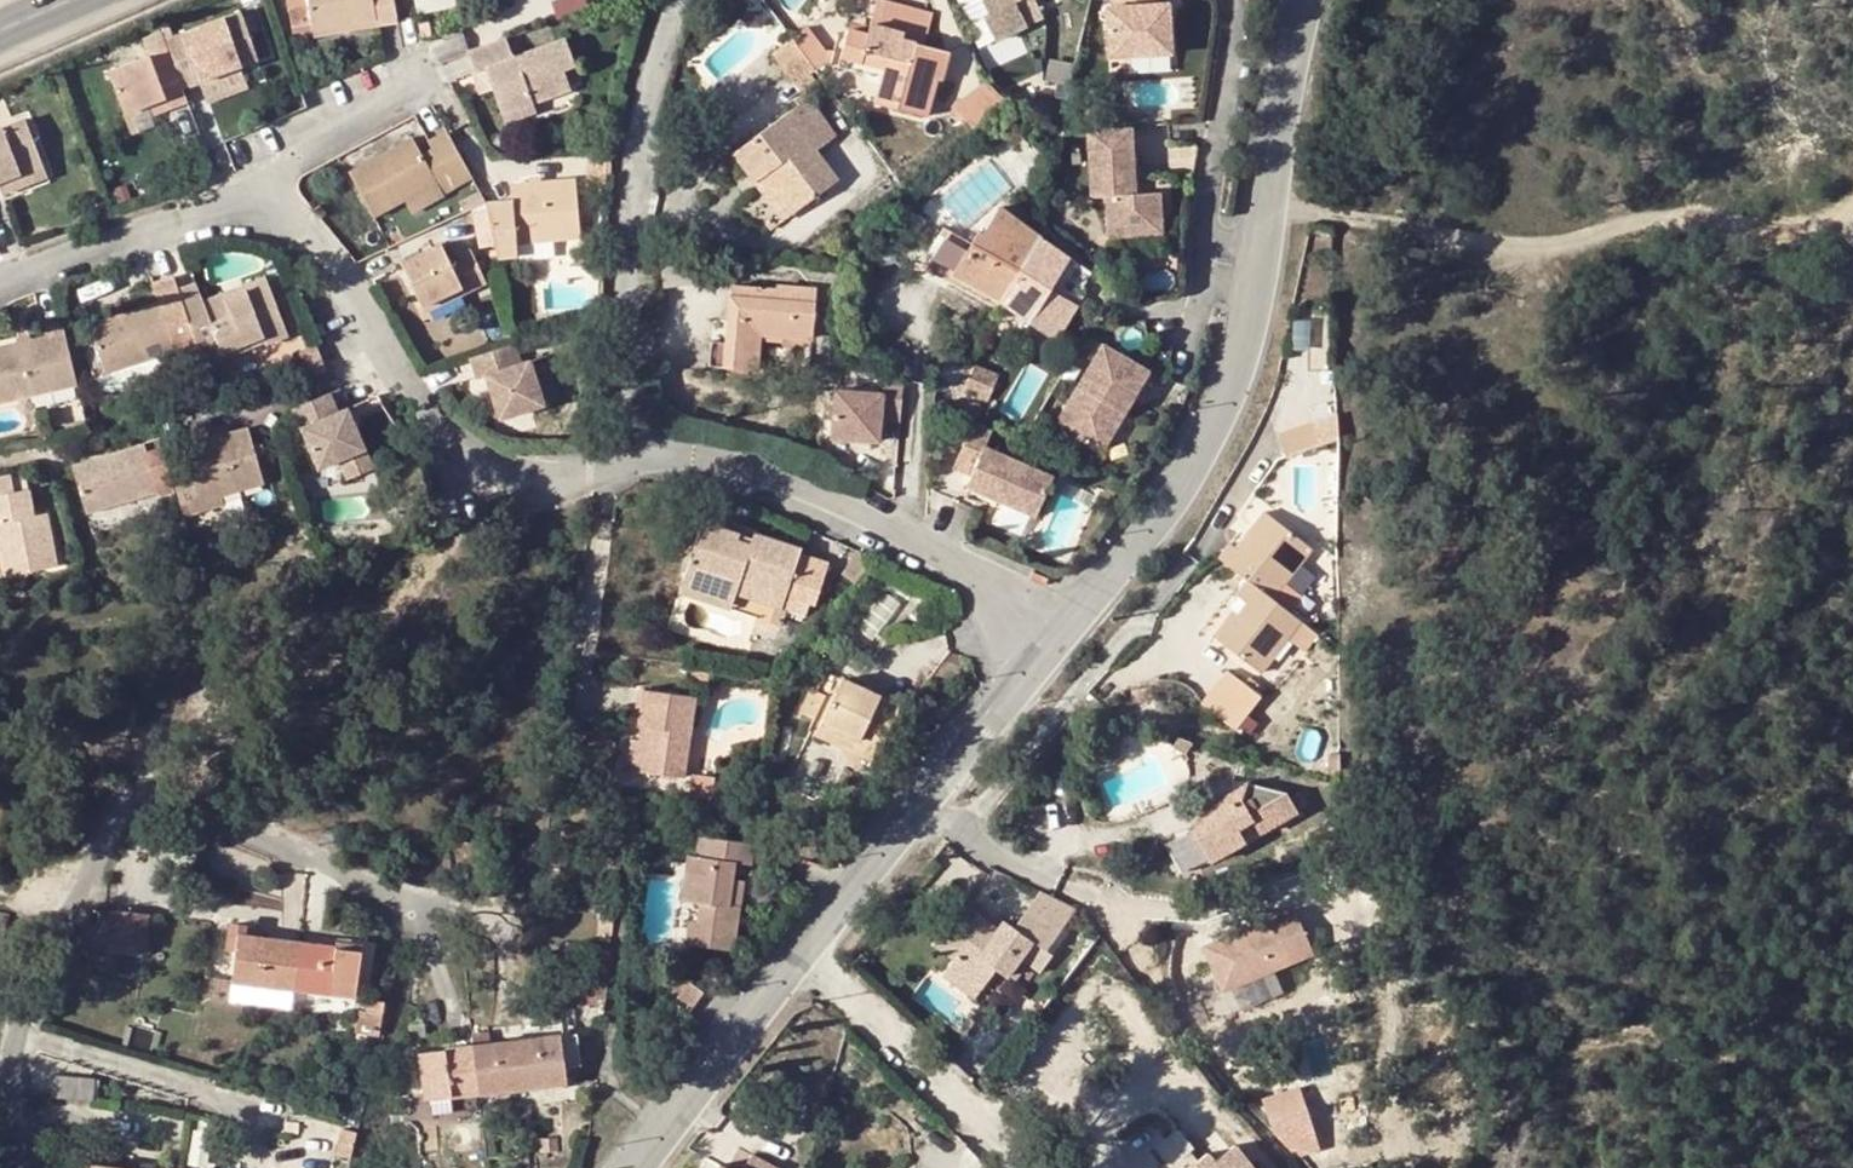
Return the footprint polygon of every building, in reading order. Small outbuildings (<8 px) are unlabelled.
[(375,18),(372,0),(306,0),(311,30),(375,18)] [(375,18),(377,24),(396,20),(393,0),(372,0),(375,18)] [(881,71),(873,104),(929,117),(938,82),(943,83),(950,53),(924,47),(933,13),(882,0),(876,0),(869,33),(848,28),(840,61),(858,65),(861,54),(884,60),(881,71)] [(987,15),(982,17),(995,43),(1027,28),(1016,4),(1023,0),(980,0),(987,15)] [(1153,0),(1110,0),(1111,6),(1102,7),(1103,57),(1168,53),(1164,3),(1154,3),(1153,0)] [(197,81),(235,66),(255,58),(238,12),(179,35),(197,81)] [(805,32),(792,42),(811,67),(825,57),(805,32)] [(182,86),(197,81),(179,35),(165,40),(170,57),(182,86)] [(564,38),(509,58),(484,66),(491,83),(502,114),(534,102),(570,89),(563,69),(574,65),(564,38)] [(469,72),(484,66),(509,58),(503,40),(462,54),(469,72)] [(791,40),(773,53),(808,98),(825,86),(811,67),(792,42),(791,40)] [(182,86),(170,57),(153,64),(149,53),(109,67),(125,108),(147,100),(165,94),(170,108),(187,101),(182,86)] [(858,65),(881,71),(884,60),(861,54),(858,65)] [(235,66),(197,81),(202,94),(240,80),(235,66)] [(484,66),(469,72),(476,89),(491,83),(484,66)] [(988,86),(953,110),(973,137),(1008,114),(988,86)] [(165,94),(147,100),(152,114),(170,108),(165,94)] [(808,98),(731,156),(747,176),(756,169),(791,215),(838,181),(816,151),(836,136),(808,98)] [(534,102),(502,114),(506,123),(536,111),(534,102)] [(42,166),(23,119),(0,128),(0,181),(42,166)] [(471,177),(446,131),(428,141),(446,175),(452,187),(471,177)] [(1133,198),(1128,132),(1086,135),(1091,202),(1105,201),(1107,242),(1160,238),(1157,197),(1133,198)] [(411,137),(347,170),(371,215),(403,199),(435,182),(416,147),(411,137)] [(446,175),(428,141),(416,147),(435,182),(446,175)] [(42,166),(0,181),(0,192),(1,194),(47,177),(42,166)] [(756,169),(747,176),(781,222),(791,215),(756,169)] [(574,181),(510,183),(510,199),(493,199),(496,254),(516,254),(516,238),(577,237),(574,181)] [(441,194),(435,182),(403,199),(410,211),(441,194)] [(952,278),(999,302),(1041,239),(999,208),(983,233),(978,232),(966,252),(956,271),(952,278)] [(956,271),(966,252),(943,238),(932,258),(956,271)] [(421,303),(465,283),(486,274),(472,246),(452,255),(443,239),(401,260),(421,303)] [(1041,239),(999,302),(1056,342),(1077,305),(1071,301),(1052,290),(1070,261),(1041,239)] [(1052,290),(1071,301),(1090,276),(1070,261),(1052,290)] [(160,300),(94,322),(109,371),(176,348),(180,359),(198,353),(183,308),(177,289),(173,276),(155,282),(160,300)] [(203,308),(200,301),(193,284),(177,289),(183,308),(198,353),(201,364),(245,350),(243,345),(262,338),(265,345),(288,338),(268,278),(245,285),(247,293),(203,308)] [(465,283),(421,303),(425,310),(469,290),(465,283)] [(247,293),(245,285),(200,301),(203,308),(247,293)] [(776,289),(732,286),(727,345),(726,368),(759,371),(761,339),(812,342),(816,288),(777,285),(776,289)] [(60,318),(40,322),(42,332),(0,342),(0,400),(75,382),(60,318)] [(494,388),(486,391),(496,417),(541,403),(526,359),(518,359),(513,341),(512,342),(467,356),(473,376),(481,375),(483,381),(491,379),(494,388)] [(710,368),(726,368),(727,345),(711,343),(710,368)] [(995,350),(981,345),(975,368),(964,393),(987,402),(999,375),(988,371),(995,350)] [(1146,374),(1100,348),(1054,430),(1100,457),(1146,374)] [(903,380),(883,375),(883,393),(836,390),(832,437),(880,440),(881,419),(901,421),(903,380)] [(483,381),(486,391),(494,388),(491,379),(483,381)] [(1023,417),(1033,389),(1017,383),(1007,411),(1023,417)] [(328,391),(294,404),(316,466),(362,449),(354,428),(347,430),(344,419),(350,417),(346,405),(335,408),(328,391)] [(354,428),(350,417),(344,419),(347,430),(354,428)] [(1310,424),(1279,435),(1288,459),(1319,448),(1313,433),(1310,424)] [(991,433),(973,426),(954,469),(972,477),(966,490),(1035,519),(1052,481),(983,452),(991,433)] [(187,464),(169,469),(182,515),(202,510),(199,500),(220,494),(262,482),(247,427),(183,446),(187,464)] [(1331,428),(1313,433),(1319,448),(1336,442),(1331,428)] [(145,454),(75,473),(90,521),(159,502),(145,454)] [(13,492),(28,488),(24,469),(9,472),(13,492)] [(0,474),(0,555),(1,555),(7,586),(61,576),(47,512),(33,514),(28,488),(13,492),(9,472),(0,474)] [(223,504),(220,494),(199,500),(202,510),(223,504)] [(497,500),(477,503),(478,513),(498,510),(497,500)] [(1313,549),(1263,511),(1251,528),(1256,532),(1241,552),(1235,547),(1230,544),(1219,559),(1247,580),(1273,601),(1285,585),(1313,549)] [(738,585),(784,600),(800,552),(802,548),(755,532),(753,538),(751,544),(738,540),(739,533),(702,522),(684,578),(735,595),(738,585)] [(1256,532),(1251,528),(1235,547),(1241,552),(1256,532)] [(753,538),(739,533),(738,540),(751,544),(753,538)] [(830,562),(800,552),(784,600),(782,607),(806,615),(810,600),(816,602),(830,562)] [(1051,579),(1031,572),(1028,579),(1047,587),(1051,579)] [(735,595),(684,578),(680,593),(730,610),(735,595)] [(1228,627),(1223,623),(1212,637),(1261,674),(1289,638),(1301,622),(1291,615),(1273,601),(1247,580),(1235,595),(1246,604),(1237,615),(1228,627)] [(738,585),(735,595),(781,610),(782,607),(784,600),(738,585)] [(1303,599),(1285,585),(1273,601),(1291,615),(1303,599)] [(1232,611),(1223,623),(1228,627),(1237,615),(1232,611)] [(1320,637),(1301,622),(1289,638),(1308,652),(1320,637)] [(1232,672),(1204,706),(1237,731),(1264,698),(1232,672)] [(900,707),(825,673),(816,692),(813,690),(795,728),(874,763),(900,707)] [(638,728),(640,728),(649,729),(647,746),(643,773),(684,778),(695,697),(643,691),(638,728)] [(639,745),(647,746),(649,729),(640,728),(639,745)] [(715,780),(696,778),(693,796),(713,797),(715,780)] [(1254,822),(1260,834),(1299,815),(1287,794),(1247,784),(1242,800),(1234,803),(1229,794),(1216,801),(1193,830),(1209,861),(1245,842),(1239,831),(1254,822)] [(1247,784),(1229,794),(1234,803),(1242,800),(1247,784)] [(1299,816),(1299,815),(1260,834),(1262,836),(1299,816)] [(1209,861),(1193,830),(1192,830),(1165,846),(1184,880),(1211,865),(1209,861)] [(733,950),(739,908),(730,907),(734,879),(743,880),(746,864),(750,864),(752,845),(697,836),(694,856),(686,855),(680,901),(699,904),(696,922),(690,921),(686,944),(733,950)] [(1246,846),(1245,842),(1209,861),(1211,865),(1246,846)] [(739,908),(743,880),(734,879),(730,907),(739,908)] [(964,903),(937,940),(932,946),(954,962),(944,976),(975,999),(996,970),(1006,978),(1022,958),(1025,953),(1034,943),(1040,947),(1045,951),(1072,914),(1067,908),(1038,895),(1014,928),(1004,921),(998,928),(964,903)] [(1203,940),(1221,989),(1318,954),(1300,905),(1203,940)] [(105,948),(110,910),(94,908),(78,944),(105,948)] [(150,915),(110,910),(105,948),(144,953),(150,915)] [(232,982),(295,991),(301,944),(239,936),(232,982)] [(1025,953),(1028,953),(1040,947),(1034,943),(1025,953)] [(361,952),(301,944),(295,991),(354,999),(361,952)] [(1045,951),(1040,947),(1028,953),(1025,960),(1043,973),(1054,957),(1045,951)] [(702,969),(683,993),(698,1005),(716,980),(702,969)] [(230,1001),(232,982),(206,979),(204,998),(230,1001)] [(603,1004),(606,980),(568,985),(556,1000),(558,1011),(603,1004)] [(232,982),(230,1001),(292,1010),(295,991),(232,982)] [(381,1021),(361,1019),(359,1034),(379,1036),(381,1021)] [(424,1026),(410,1027),(412,1039),(425,1038),(424,1026)] [(471,1037),(471,1048),(485,1046),(484,1036),(471,1037)] [(561,1037),(485,1046),(471,1048),(478,1094),(566,1083),(561,1037)] [(1082,1040),(1073,1042),(1074,1050),(1084,1049),(1082,1040)] [(478,1094),(471,1048),(420,1055),(426,1100),(478,1094)] [(93,1079),(53,1076),(51,1098),(91,1101),(93,1079)] [(1301,1084),(1264,1097),(1271,1118),(1309,1104),(1301,1084)] [(1190,1167),(1251,1167),(1234,1147),(1214,1163),(1207,1154),(1190,1167)] [(752,1154),(744,1167),(777,1167),(752,1154)]
